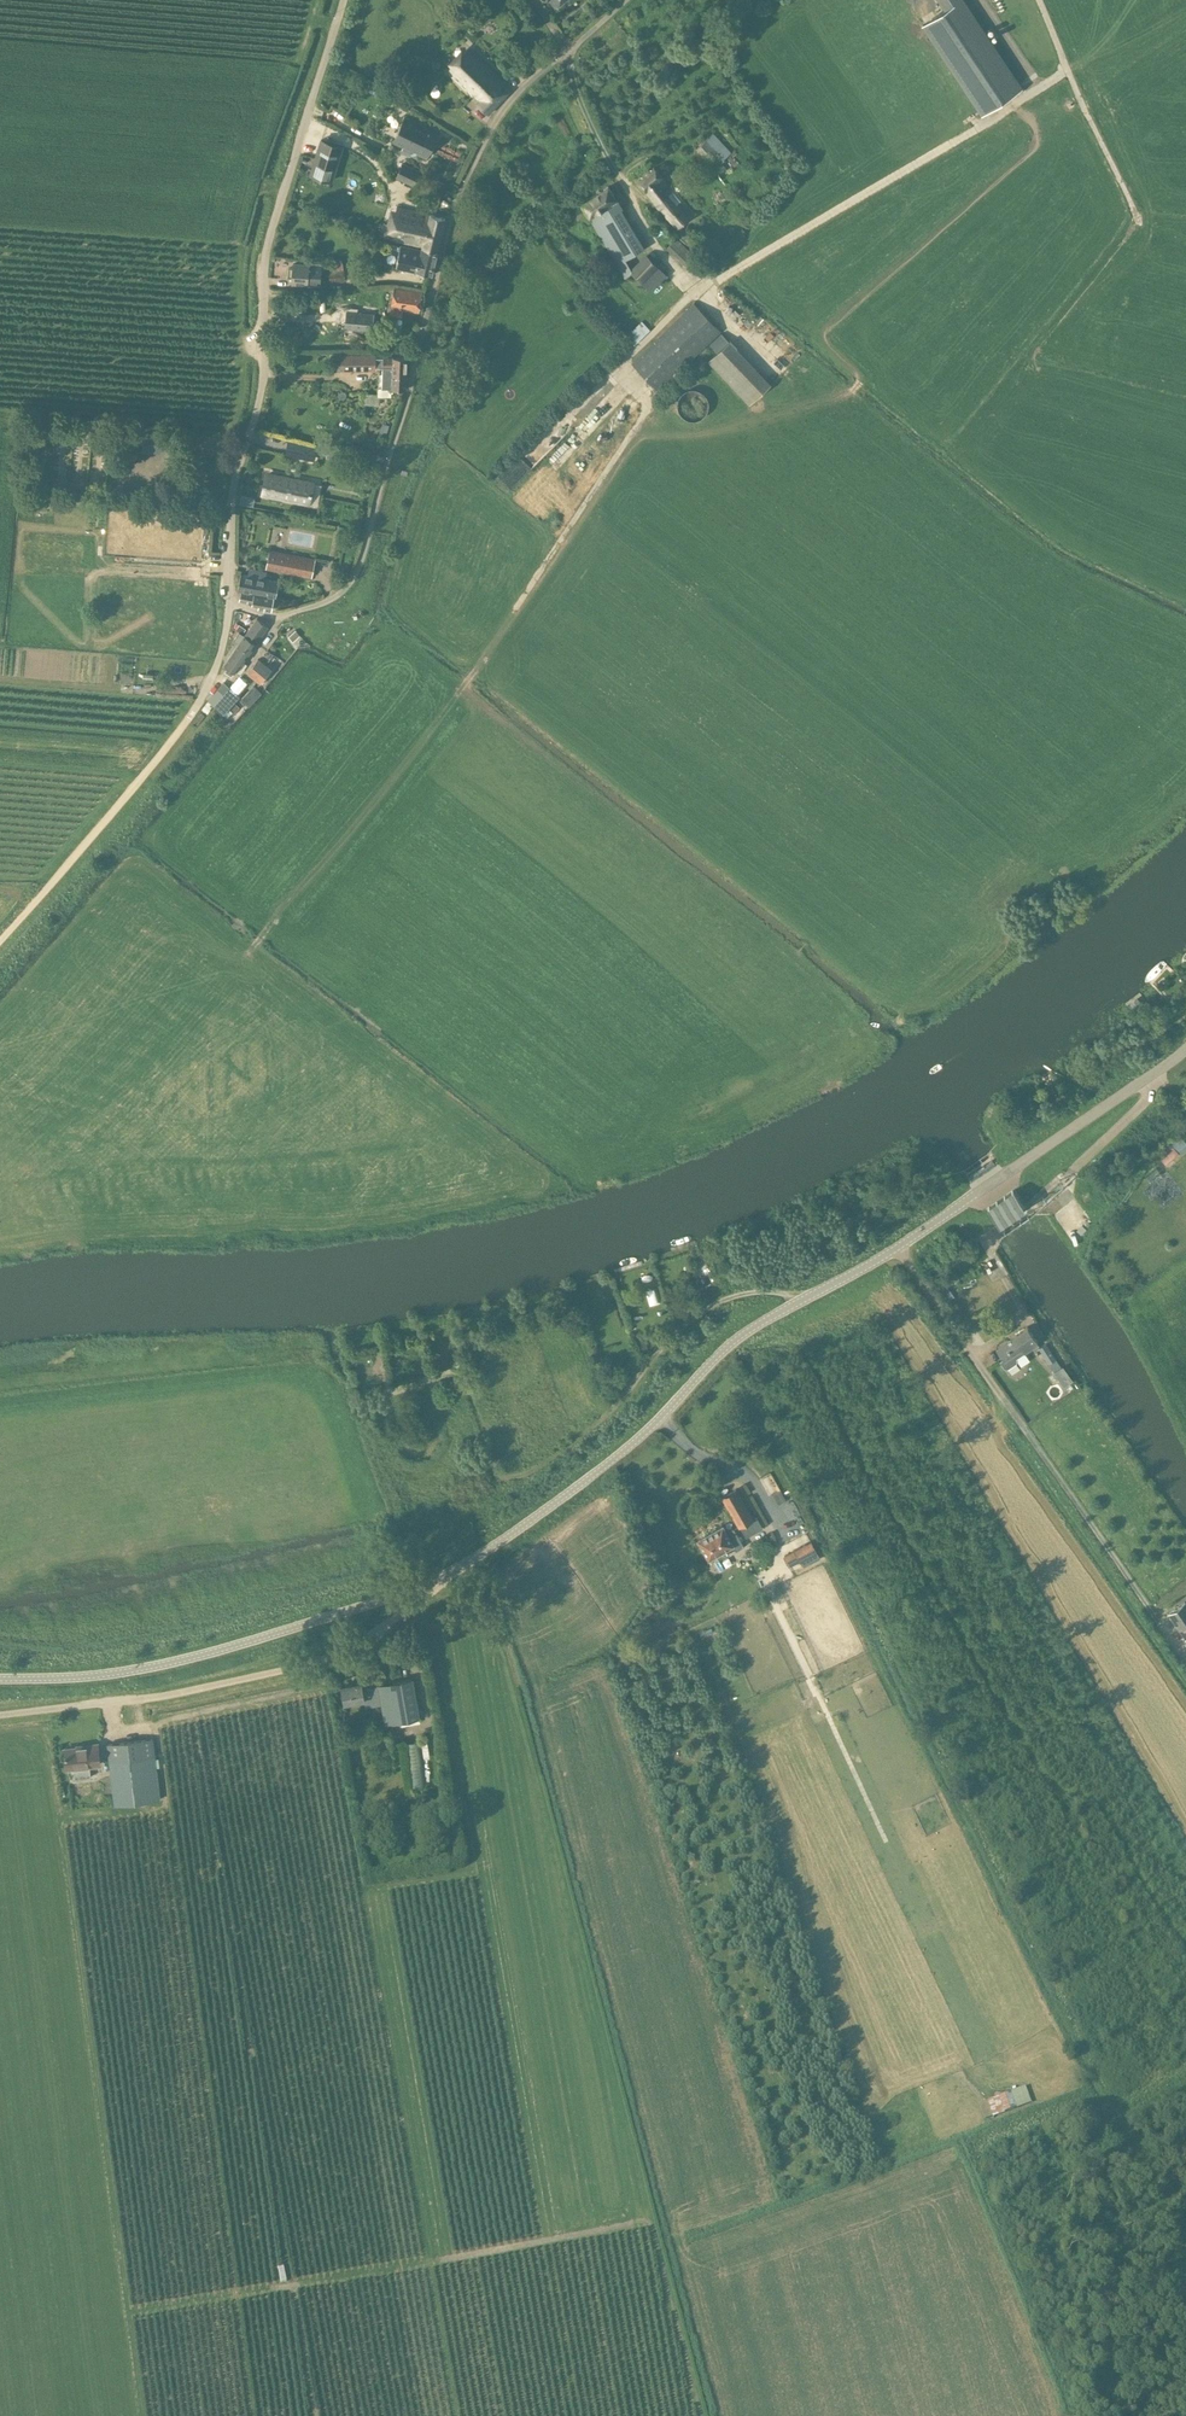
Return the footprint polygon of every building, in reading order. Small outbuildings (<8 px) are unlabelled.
[(983,114),(1022,88),(963,0),(940,0),(946,9),(923,24),(983,114)] [(477,104),(488,114),(511,91),(510,90),(511,89),(472,50),(450,73),(473,96),(475,93),(482,99),(477,104)] [(405,118),(394,142),(426,157),(438,133),(405,118)] [(713,133),(694,151),(693,158),(697,162),(701,163),(707,163),(711,160),(717,167),(724,160),(723,159),(732,152),(713,133)] [(333,182),(344,145),(321,138),(310,174),(333,182)] [(403,163),(396,176),(413,184),(419,171),(403,163)] [(645,190),(650,196),(678,228),(694,213),(669,184),(668,184),(663,178),(654,168),(638,181),(645,190)] [(589,217),(591,219),(625,277),(633,273),(641,281),(658,266),(646,254),(631,268),(625,259),(644,247),(616,200),(608,187),(581,204),(589,217)] [(393,238),(422,246),(422,248),(438,251),(446,219),(431,215),(401,208),(393,238)] [(678,236),(691,249),(699,240),(691,232),(687,236),(682,231),(678,236)] [(696,256),(676,237),(667,247),(686,266),(696,256)] [(396,267),(417,270),(432,274),(438,251),(422,248),(422,249),(414,248),(414,245),(402,243),(401,245),(400,245),(396,267)] [(346,281),(342,258),(324,261),(328,284),(346,281)] [(292,282),(308,283),(308,280),(315,281),(315,284),(321,285),(323,264),(316,264),(316,266),(309,266),(309,265),(294,264),(293,268),(289,268),(288,277),(293,278),(292,282)] [(393,307),(392,307),(390,317),(402,319),(403,309),(419,311),(422,292),(396,288),(393,307)] [(694,303),(631,363),(659,392),(722,332),(694,303)] [(374,312),(352,310),(349,330),(364,332),(365,326),(372,327),(374,312)] [(642,320),(626,336),(635,345),(651,329),(642,320)] [(708,361),(749,405),(771,384),(730,340),(708,361)] [(376,353),(376,355),(376,367),(379,367),(379,368),(383,368),(382,388),(378,388),(378,396),(391,396),(392,389),(405,389),(407,389),(408,357),(407,357),(393,357),(384,357),(384,353),(376,353)] [(376,355),(342,354),(341,369),(376,371),(376,367),(376,355)] [(677,405),(677,406),(677,408),(678,409),(678,410),(679,412),(680,413),(680,414),(681,415),(682,416),(683,417),(684,418),(686,418),(687,419),(688,420),(689,420),(691,420),(692,420),(694,420),(695,420),(696,420),(698,420),(699,419),(700,419),(701,418),(702,417),(704,416),(705,415),(705,414),(706,413),(707,412),(707,410),(708,409),(708,408),(709,406),(709,405),(709,404),(708,402),(708,401),(708,400),(707,398),(707,397),(706,396),(705,395),(704,394),(703,393),(702,392),(701,391),(700,391),(699,390),(698,390),(696,389),(695,389),(694,389),(691,389),(690,389),(688,390),(687,390),(686,391),(683,392),(682,393),(681,394),(681,395),(680,396),(679,397),(678,398),(678,400),(678,401),(677,402),(677,404),(677,405)] [(553,449),(569,428),(555,418),(537,441),(541,443),(539,446),(544,450),(548,445),(553,449)] [(161,453),(163,433),(144,432),(143,452),(161,453)] [(321,446),(297,442),(295,454),(319,459),(321,446)] [(310,491),(265,482),(261,501),(261,502),(306,511),(310,491)] [(311,577),(315,559),(271,550),(267,569),(311,577)] [(238,590),(254,593),(277,597),(280,581),(241,574),(238,590)] [(273,598),(242,592),(241,600),(261,604),(260,608),(271,610),(273,598)] [(239,644),(250,651),(268,626),(257,618),(245,635),(242,634),(245,630),(241,627),(238,631),(239,632),(234,639),(239,643),(239,644)] [(250,651),(239,644),(228,659),(230,660),(227,665),(228,666),(225,671),(232,676),(239,666),(239,667),(250,651)] [(268,652),(263,659),(271,665),(277,658),(268,652)] [(261,683),(271,668),(258,658),(247,673),(261,683)] [(224,681),(209,700),(226,714),(242,695),(224,681)] [(254,685),(241,699),(249,706),(262,693),(254,685)] [(1130,1003),(1135,1010),(1136,1009),(1139,1013),(1143,1011),(1140,1007),(1142,1005),(1137,998),(1130,1003)] [(1185,1147),(1185,1139),(1183,1135),(1160,1155),(1167,1163),(1185,1147)] [(1013,1190),(989,1206),(988,1207),(999,1223),(1000,1222),(1024,1206),(1013,1190)] [(1038,1342),(1028,1326),(996,1348),(1004,1359),(1000,1361),(1005,1368),(1007,1368),(1016,1362),(1016,1360),(1015,1358),(1038,1342)] [(1046,1343),(1038,1348),(1054,1372),(1063,1366),(1058,1358),(1060,1357),(1052,1343),(1048,1346),(1046,1343)] [(1063,1366),(1055,1372),(1065,1386),(1073,1380),(1063,1366)] [(777,1504),(787,1499),(772,1471),(763,1476),(777,1504)] [(756,1517),(752,1519),(735,1490),(724,1497),(740,1525),(743,1524),(748,1534),(761,1527),(756,1517)] [(735,1551),(744,1546),(733,1528),(726,1532),(722,1526),(698,1540),(708,1559),(732,1545),(735,1551)] [(793,1569),(822,1558),(815,1540),(786,1551),(793,1569)] [(1185,1637),(1185,1604),(1185,1602),(1169,1612),(1185,1637)] [(377,1685),(378,1686),(380,1697),(385,1724),(399,1721),(400,1726),(420,1723),(419,1717),(420,1717),(412,1679),(377,1685)] [(344,1703),(380,1697),(378,1686),(363,1688),(362,1682),(341,1686),(344,1703)] [(153,1739),(107,1744),(115,1805),(160,1800),(153,1739)] [(422,1740),(402,1743),(408,1789),(428,1786),(422,1740)] [(90,1777),(89,1765),(100,1764),(98,1746),(64,1750),(67,1768),(74,1767),(75,1778),(90,1777)] [(1031,2103),(1025,2086),(986,2101),(986,2102),(980,2104),(985,2119),(992,2116),(993,2117),(1031,2103)]
